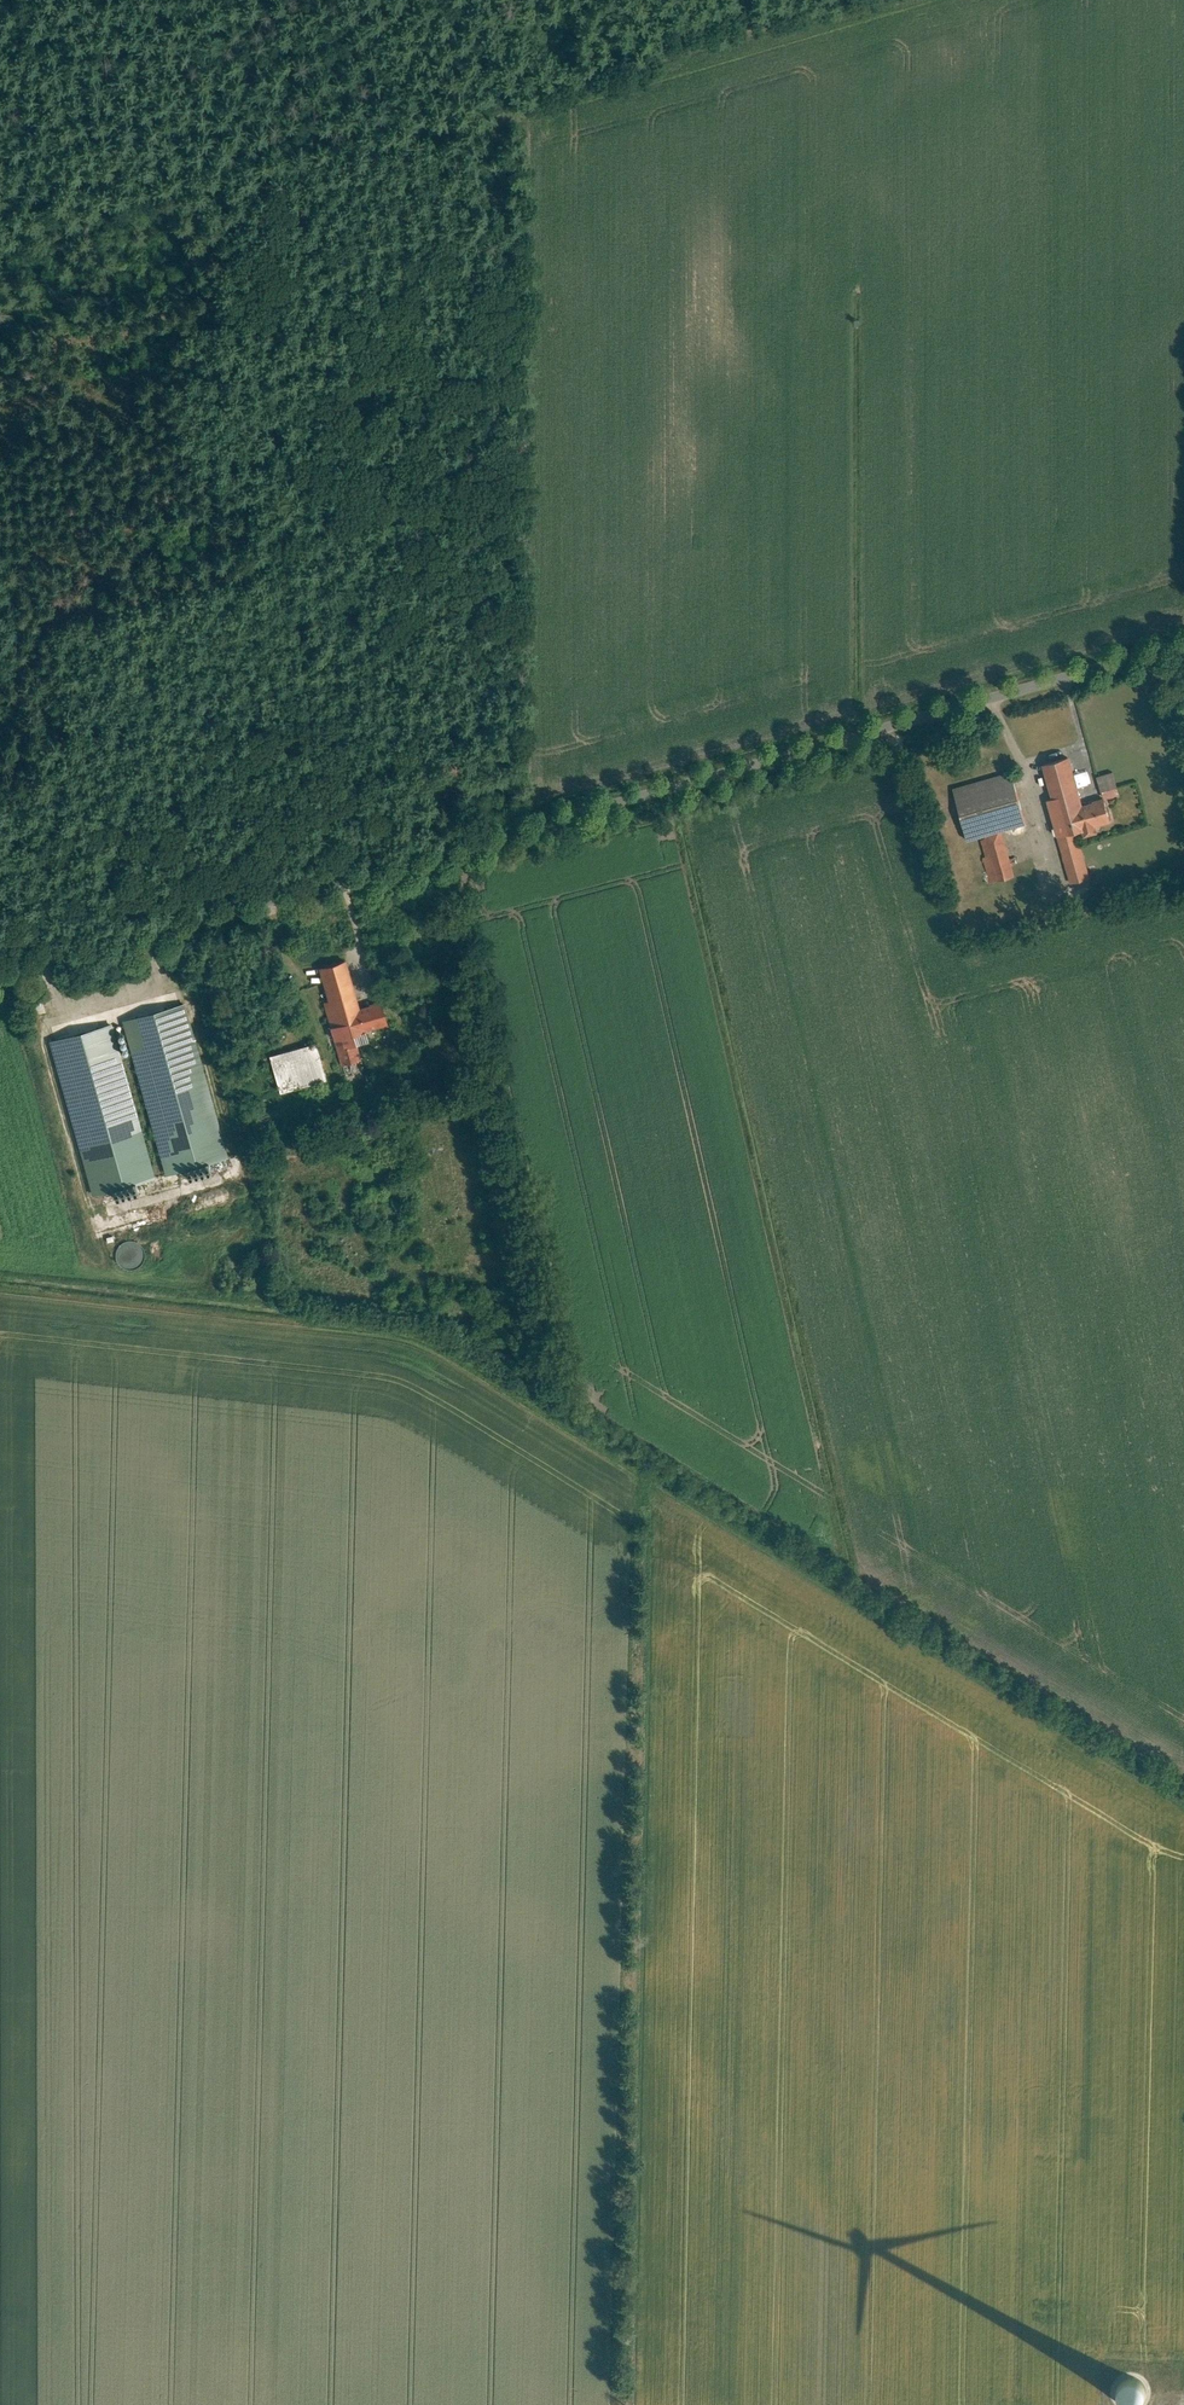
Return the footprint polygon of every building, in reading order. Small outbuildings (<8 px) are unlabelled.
[(1037,796),(1062,882),(1083,876),(1070,830),(1079,827),(1082,836),(1094,832),(1092,826),(1107,821),(1100,796),(1078,802),(1063,754),(1033,763),(1043,794),(1037,796)] [(945,788),(961,839),(976,834),(990,882),(1010,875),(996,830),(1019,823),(1003,770),(945,788)] [(1097,790),(1115,786),(1112,770),(1094,774),(1097,790)] [(350,956),(320,963),(344,1065),(365,1060),(358,1028),(393,1020),(387,996),(361,1002),(350,956)] [(112,1024),(49,1041),(93,1202),(230,1164),(185,1002),(127,1018),(168,1164),(152,1168),(112,1024)] [(318,1041),(272,1055),(282,1089),(328,1076),(318,1041)] [(121,1263),(141,1261),(139,1243),(120,1244),(121,1263)]
